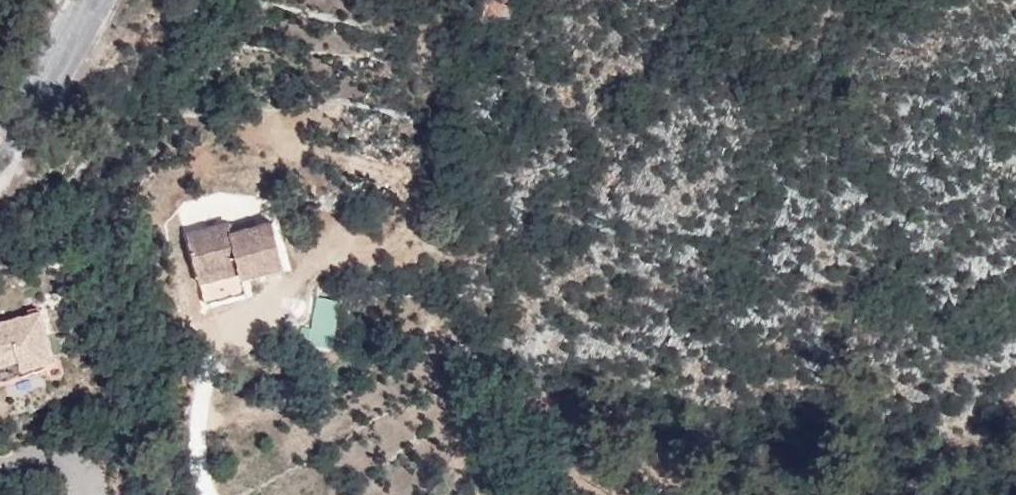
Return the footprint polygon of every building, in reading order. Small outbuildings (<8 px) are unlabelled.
[(255,238),(216,245),(229,312),(262,305),(258,288),(265,285),(267,291),(309,281),(299,239),(257,248),(255,238)] [(309,347),(335,349),(338,298),(312,297),(309,347)] [(41,369),(73,364),(64,315),(0,328),(0,349),(4,367),(40,360),(41,369)] [(42,378),(41,369),(40,360),(4,367),(7,385),(42,378)]
